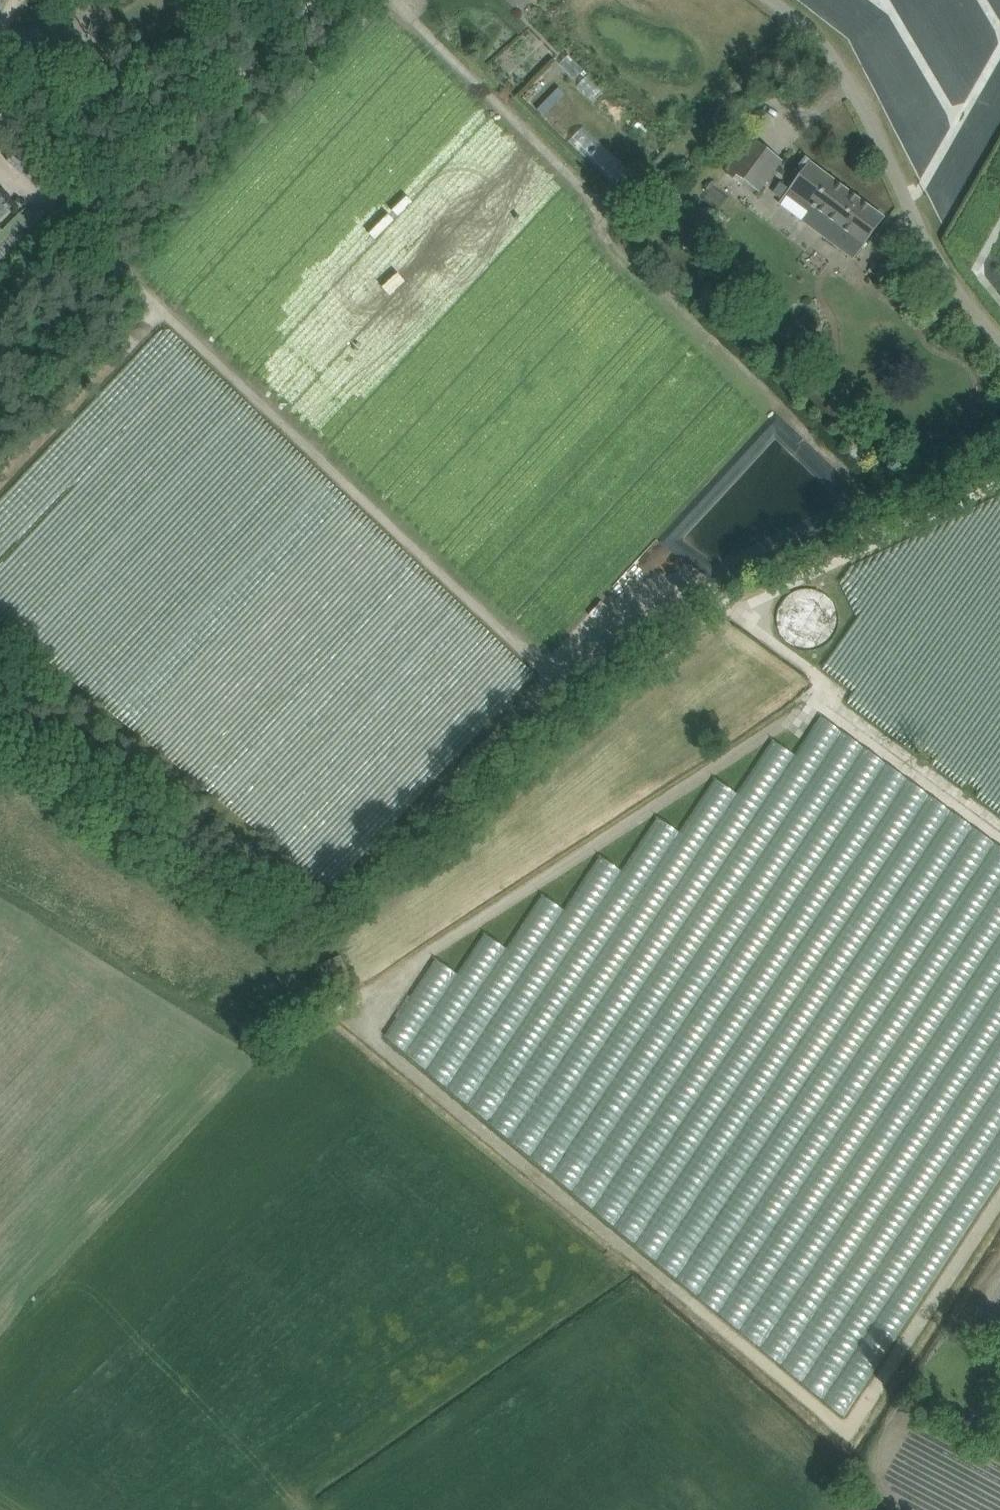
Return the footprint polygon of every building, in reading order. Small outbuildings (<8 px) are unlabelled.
[(17,34),(36,75),(80,55),(62,14),(17,34)] [(559,73),(532,101),(543,113),(571,85),(559,73)] [(584,89),(601,109),(611,100),(593,80),(584,89)] [(574,145),(627,196),(642,182),(588,130),(574,145)] [(768,177),(780,161),(752,139),(740,155),(726,173),(741,184),(744,180),(758,191),(768,177)] [(883,218),(810,163),(790,189),(831,219),(820,235),(852,258),(862,245),(863,245),(883,218)]
